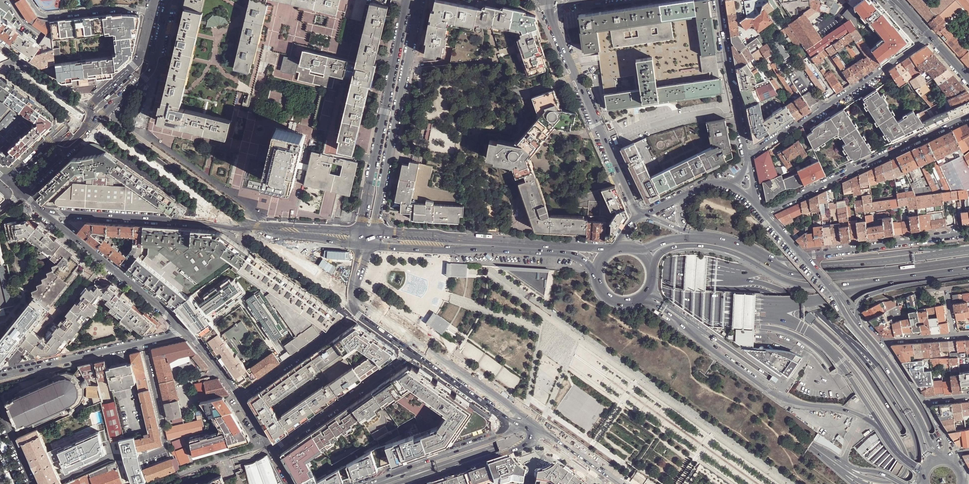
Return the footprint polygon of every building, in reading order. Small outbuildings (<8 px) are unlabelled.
[(2,19),(9,10),(11,8),(3,2),(0,0),(0,15),(0,16),(0,22),(2,19)] [(16,3),(26,19),(28,22),(46,34),(50,28),(50,27),(48,22),(48,21),(40,19),(37,17),(25,0),(19,0),(17,2),(16,3)] [(202,12),(204,0),(188,0),(187,2),(186,9),(202,12)] [(250,70),(254,54),(258,39),(261,27),(263,19),(266,4),(267,0),(250,0),(234,66),(244,68),(250,70)] [(299,1),(339,11),(341,0),(292,0),(299,1)] [(351,19),(352,19),(356,2),(366,4),(367,0),(355,0),(351,19)] [(442,54),(442,55),(443,55),(442,60),(451,61),(455,62),(478,60),(484,36),(482,25),(487,26),(492,27),(492,28),(499,49),(497,53),(506,82),(510,81),(545,69),(544,65),(542,58),(541,58),(539,53),(543,52),(541,44),(538,45),(537,40),(539,39),(539,37),(538,35),(540,34),(536,22),(534,17),(527,16),(527,15),(523,14),(523,13),(524,13),(503,8),(502,9),(503,9),(503,11),(499,10),(496,9),(496,8),(496,7),(492,6),(490,6),(489,8),(483,7),(483,8),(482,8),(478,7),(442,0),(437,0),(435,10),(434,10),(425,52),(434,55),(435,52),(442,54)] [(670,2),(671,10),(673,10),(674,17),(683,16),(682,9),(684,9),(682,0),(670,2)] [(684,9),(682,9),(683,16),(695,14),(696,14),(694,1),(694,0),(682,0),(684,9)] [(702,55),(716,53),(715,50),(715,47),(713,35),(712,27),(711,18),(710,11),(709,5),(708,0),(698,0),(694,1),(696,14),(695,14),(697,26),(698,30),(700,43),(700,46),(702,55)] [(731,36),(738,35),(739,35),(734,0),(725,0),(731,36)] [(772,21),(767,14),(774,8),(769,0),(768,1),(762,5),(760,11),(752,16),(747,16),(740,21),(745,29),(753,24),(758,31),(772,21)] [(747,16),(752,16),(760,11),(762,5),(768,1),(768,0),(752,0),(744,1),(745,8),(746,12),(747,16)] [(775,9),(778,7),(774,0),(768,0),(768,1),(769,0),(774,8),(775,9)] [(914,42),(881,5),(874,0),(861,0),(853,6),(856,16),(858,22),(856,28),(881,64),(900,51),(914,42)] [(930,23),(938,17),(931,9),(923,0),(909,0),(910,0),(930,23)] [(931,9),(933,7),(927,0),(923,0),(931,9)] [(951,0),(942,0),(933,7),(931,9),(938,17),(940,15),(953,3),(951,0)] [(940,15),(946,22),(963,7),(968,2),(968,0),(956,0),(953,3),(940,15)] [(307,23),(305,31),(312,33),(309,42),(330,47),(339,11),(299,1),(296,10),(304,12),(301,22),(307,23)] [(811,8),(816,11),(819,4),(819,1),(816,1),(810,1),(810,2),(811,8)] [(834,1),(834,2),(831,8),(830,11),(834,14),(839,5),(834,1)] [(368,22),(358,62),(354,78),(338,147),(340,147),(354,150),(359,130),(389,5),(373,2),(372,5),(368,22)] [(372,5),(366,4),(356,2),(352,19),(368,22),(372,5)] [(598,50),(600,49),(597,28),(611,26),(623,24),(630,23),(670,17),(674,17),(673,10),(671,10),(670,2),(666,2),(653,4),(649,5),(636,7),(632,7),(619,9),(614,10),(593,13),(589,14),(579,15),(581,28),(584,52),(598,50)] [(274,6),(266,4),(263,19),(271,21),(274,6)] [(843,15),(849,21),(850,20),(856,16),(853,6),(852,5),(843,15)] [(527,16),(534,17),(536,22),(538,21),(536,15),(526,13),(525,11),(502,6),(500,7),(500,8),(496,7),(496,8),(496,9),(499,10),(503,11),(503,9),(502,9),(503,8),(524,13),(523,13),(523,14),(527,15),(527,16)] [(965,9),(963,7),(946,22),(949,24),(965,9)] [(804,13),(807,18),(817,12),(816,11),(811,8),(804,13)] [(202,12),(186,9),(181,27),(180,34),(172,66),(169,79),(165,97),(160,116),(159,120),(164,121),(224,135),(228,136),(232,120),(223,118),(212,115),(203,113),(179,107),(183,93),(191,58),(196,34),(199,23),(200,20),(202,12)] [(9,10),(2,19),(6,21),(7,20),(10,22),(14,17),(9,10)] [(817,12),(807,18),(810,22),(823,13),(818,12),(817,12)] [(795,19),(788,24),(789,25),(800,41),(806,49),(822,39),(810,22),(807,18),(804,13),(795,19)] [(605,94),(617,92),(615,78),(635,75),(637,89),(640,89),(636,59),(652,57),(656,87),(673,84),(673,83),(677,82),(677,84),(690,82),(690,80),(693,80),(694,81),(707,79),(707,78),(710,78),(710,72),(703,73),(700,55),(702,55),(700,46),(699,47),(698,43),(700,43),(698,30),(696,30),(696,26),(697,26),(695,14),(683,16),(674,17),(670,17),(673,39),(614,48),(611,26),(597,28),(600,49),(598,50),(599,55),(600,60),(602,73),(605,94)] [(50,28),(51,38),(97,33),(97,34),(102,34),(101,32),(105,32),(105,31),(110,30),(112,55),(110,55),(110,58),(54,64),(56,78),(57,79),(111,73),(130,57),(139,18),(128,16),(110,18),(110,15),(48,22),(50,27),(50,28)] [(930,23),(939,33),(942,31),(947,27),(944,24),(946,22),(940,15),(938,17),(930,23)] [(220,24),(221,25),(227,23),(224,19),(220,18),(220,16),(215,17),(214,16),(209,21),(208,20),(208,22),(207,25),(207,27),(214,26),(217,26),(217,25),(218,24),(220,24)] [(850,20),(855,29),(856,28),(858,22),(856,16),(850,20)] [(614,48),(673,39),(670,17),(630,23),(632,38),(625,38),(623,24),(611,26),(614,48)] [(0,22),(0,39),(2,40),(8,44),(18,30),(15,27),(14,28),(11,25),(10,24),(9,24),(6,22),(6,21),(2,19),(0,22)] [(843,24),(849,33),(855,29),(850,20),(849,21),(843,24)] [(946,22),(944,24),(947,27),(967,49),(967,50),(968,48),(968,47),(949,24),(946,22)] [(625,38),(632,38),(630,23),(623,24),(625,38)] [(822,39),(806,49),(811,57),(812,58),(819,53),(826,48),(833,43),(839,39),(849,33),(843,24),(822,39)] [(789,25),(784,28),(787,33),(796,45),(800,41),(789,25)] [(269,29),(261,27),(258,39),(266,41),(269,29)] [(959,55),(967,49),(947,27),(942,31),(949,38),(946,41),(953,48),(959,55)] [(51,38),(50,28),(46,34),(39,44),(30,56),(52,49),(51,38)] [(881,64),(856,28),(855,29),(849,33),(839,39),(843,45),(854,38),(867,57),(875,68),(881,64)] [(767,32),(771,38),(776,34),(772,29),(767,32)] [(18,30),(8,44),(12,47),(12,46),(18,51),(21,54),(21,53),(28,58),(29,56),(30,56),(39,44),(31,39),(26,36),(18,30)] [(939,33),(946,41),(949,38),(942,31),(939,33)] [(745,45),(738,35),(731,36),(732,42),(734,45),(739,53),(741,51),(746,47),(745,45)] [(758,39),(757,37),(745,45),(746,47),(747,47),(750,51),(757,46),(761,43),(758,39)] [(772,43),(784,60),(790,56),(778,39),(772,43)] [(833,43),(838,50),(844,46),(843,45),(839,39),(833,43)] [(296,43),(293,58),(299,59),(297,72),(339,82),(328,132),(327,134),(327,137),(325,144),(338,147),(354,78),(301,66),(305,50),(318,52),(318,48),(296,43)] [(830,53),(831,55),(838,50),(833,43),(826,48),(830,53)] [(764,55),(765,57),(773,52),(767,44),(763,46),(759,49),(764,55)] [(748,62),(741,51),(739,53),(734,45),(732,45),(733,50),(733,55),(734,55),(741,66),(747,63),(748,62)] [(851,55),(852,57),(854,56),(855,54),(849,45),(845,48),(849,53),(851,55)] [(911,56),(916,64),(934,53),(926,45),(911,56)] [(741,51),(748,62),(751,59),(754,57),(751,53),(750,51),(747,47),(746,47),(741,51)] [(819,53),(823,58),(827,55),(828,54),(830,53),(826,48),(819,53)] [(54,63),(52,49),(30,56),(29,56),(28,58),(41,67),(54,63)] [(754,57),(756,60),(764,55),(759,49),(751,53),(754,57)] [(968,53),(968,52),(967,50),(967,49),(959,55),(962,59),(968,53)] [(318,52),(305,50),(301,66),(354,78),(358,62),(318,52)] [(700,55),(703,73),(710,72),(710,78),(710,79),(719,78),(719,74),(718,70),(718,66),(717,61),(716,58),(716,53),(702,55),(700,55)] [(812,58),(817,65),(820,62),(824,60),(823,58),(819,53),(812,58)] [(828,54),(827,55),(835,66),(837,64),(832,57),(831,55),(830,53),(828,54)] [(837,64),(841,69),(845,66),(846,66),(837,53),(832,57),(837,64)] [(916,64),(922,73),(927,69),(940,61),(934,53),(916,64)] [(262,56),(254,54),(250,70),(244,68),(243,74),(253,76),(257,77),(258,72),(262,56)] [(735,64),(736,68),(741,66),(734,55),(733,55),(735,64)] [(282,69),(297,72),(299,59),(293,58),(285,56),(282,69)] [(908,57),(914,66),(916,64),(911,56),(908,57)] [(640,89),(643,103),(659,101),(656,87),(652,57),(636,59),(640,89)] [(754,57),(751,59),(759,70),(761,68),(756,60),(754,57)] [(808,59),(814,67),(817,65),(812,58),(811,57),(808,59)] [(856,62),(864,75),(875,68),(867,57),(863,59),(863,58),(856,62)] [(908,57),(902,62),(907,70),(908,70),(914,66),(908,57)] [(747,63),(754,73),(759,70),(751,59),(748,62),(747,63)] [(799,62),(810,77),(814,75),(803,59),(799,61),(799,62)] [(930,73),(934,77),(947,68),(940,61),(927,69),(930,72),(930,73)] [(858,79),(864,75),(856,62),(855,63),(852,65),(850,66),(858,79)] [(902,62),(896,66),(906,81),(907,83),(908,82),(910,81),(913,79),(908,70),(907,70),(902,62)] [(54,63),(41,67),(56,78),(54,64),(54,63)] [(755,75),(754,73),(747,63),(741,66),(736,68),(740,90),(754,85),(757,84),(755,75)] [(908,70),(913,79),(921,74),(922,73),(916,64),(914,66),(908,70)] [(282,69),(269,65),(269,68),(267,75),(269,76),(328,89),(319,128),(323,129),(323,130),(322,134),(324,135),(324,134),(325,131),(328,132),(339,82),(297,72),(282,69)] [(772,68),(791,96),(794,94),(775,65),(772,67),(772,68)] [(842,71),(851,84),(858,79),(850,66),(842,71)] [(896,66),(889,71),(892,75),(899,85),(906,81),(896,66)] [(761,68),(759,70),(765,79),(767,79),(766,77),(767,76),(761,68)] [(934,77),(938,84),(953,74),(947,68),(934,77)] [(755,75),(757,84),(766,80),(765,79),(759,70),(754,73),(755,75)] [(824,75),(836,93),(844,89),(831,70),(825,74),(824,75)] [(253,76),(243,74),(240,87),(250,89),(253,76)] [(913,79),(910,81),(912,84),(914,86),(916,89),(925,83),(926,82),(923,77),(921,74),(913,79)] [(938,84),(943,91),(959,81),(953,74),(938,84)] [(253,76),(250,89),(240,87),(238,92),(249,94),(253,95),(257,77),(253,76)] [(319,128),(328,89),(269,76),(268,81),(320,94),(312,128),(323,130),(323,129),(319,128)] [(769,79),(779,94),(782,92),(772,76),(768,78),(769,79)] [(3,97),(12,85),(1,78),(0,77),(0,95),(3,97)] [(721,77),(719,78),(721,92),(659,101),(643,103),(607,108),(605,94),(603,94),(606,110),(723,93),(721,77)] [(656,87),(659,101),(721,92),(719,78),(710,79),(707,79),(694,81),(690,82),(677,84),(673,84),(656,87)] [(754,96),(757,103),(779,94),(769,79),(768,80),(766,80),(757,84),(754,85),(758,94),(754,96)] [(814,82),(823,97),(828,94),(818,80),(817,80),(814,82)] [(943,91),(948,98),(966,89),(959,81),(943,91)] [(916,89),(921,95),(924,93),(930,89),(929,88),(925,83),(916,89)] [(12,85),(3,97),(12,103),(19,108),(27,96),(12,85)] [(223,118),(232,120),(238,92),(240,87),(231,85),(223,118)] [(746,107),(747,106),(757,103),(754,96),(758,94),(754,85),(740,90),(744,108),(746,107)] [(605,94),(607,108),(643,103),(640,89),(637,89),(617,92),(605,94)] [(876,89),(862,98),(865,101),(867,104),(865,105),(868,108),(866,110),(874,122),(876,121),(878,124),(876,125),(882,134),(884,133),(886,137),(890,143),(916,130),(916,129),(923,124),(925,126),(917,113),(916,114),(913,110),(906,114),(907,115),(904,117),(898,120),(897,120),(893,114),(891,111),(887,105),(888,104),(884,98),(882,94),(880,95),(876,89)] [(952,108),(957,105),(968,99),(968,92),(966,89),(948,98),(947,99),(952,108)] [(523,173),(530,171),(530,170),(525,156),(553,125),(570,128),(571,122),(573,112),(561,110),(557,109),(550,90),(533,96),(540,115),(537,118),(516,142),(514,145),(497,141),(491,140),(487,158),(493,159),(510,162),(512,166),(515,176),(523,173)] [(557,109),(561,110),(561,108),(559,107),(552,90),(550,90),(557,109)] [(814,97),(810,91),(803,96),(806,102),(814,97)] [(940,94),(944,100),(947,99),(948,98),(943,91),(941,93),(940,94)] [(754,143),(794,117),(786,106),(785,103),(783,101),(779,94),(757,103),(747,106),(746,107),(754,143)] [(12,103),(3,97),(0,95),(0,117),(12,103)] [(794,100),(804,115),(811,110),(810,108),(807,103),(801,95),(794,100)] [(27,96),(19,108),(33,118),(33,117),(41,106),(39,104),(34,101),(32,99),(27,96)] [(540,115),(533,96),(531,97),(537,114),(535,116),(537,118),(540,115)] [(807,103),(810,107),(818,102),(815,98),(807,103)] [(944,100),(943,101),(948,110),(952,108),(947,99),(944,100)] [(968,109),(968,99),(957,105),(962,113),(967,110),(968,109)] [(794,117),(796,120),(804,115),(794,100),(786,106),(794,117)] [(0,117),(0,149),(5,152),(6,152),(9,149),(8,147),(20,135),(33,123),(36,121),(36,119),(33,117),(33,118),(19,108),(12,103),(0,117)] [(946,110),(950,118),(962,113),(957,105),(952,108),(948,110),(946,110)] [(41,106),(33,117),(36,119),(36,121),(33,123),(43,135),(53,126),(52,125),(51,114),(52,113),(41,106)] [(812,132),(806,135),(809,141),(813,149),(814,148),(817,146),(820,144),(824,142),(833,136),(835,134),(840,135),(841,137),(845,143),(842,145),(844,148),(846,152),(848,154),(850,157),(850,158),(851,157),(853,160),(862,156),(872,151),(868,146),(866,143),(864,140),(862,136),(856,127),(854,124),(847,115),(845,112),(843,108),(830,117),(827,119),(825,120),(815,126),(814,126),(812,127),(812,129),(810,129),(812,132)] [(925,126),(927,129),(940,123),(950,118),(946,110),(946,111),(931,118),(928,119),(922,122),(925,126)] [(917,114),(922,122),(928,119),(923,111),(917,114)] [(725,119),(708,122),(710,130),(711,135),(712,142),(713,147),(712,147),(662,170),(651,176),(659,193),(666,189),(671,187),(686,179),(689,178),(702,172),(706,169),(720,163),(732,157),(733,156),(733,154),(728,132),(727,126),(725,119)] [(224,139),(163,124),(164,121),(159,120),(158,126),(227,142),(228,136),(224,135),(224,139)] [(164,121),(163,124),(224,139),(224,135),(164,121)] [(656,156),(662,170),(712,147),(713,147),(712,142),(711,143),(709,135),(711,135),(710,130),(708,130),(707,122),(688,125),(685,126),(692,139),(656,156)] [(33,123),(20,135),(31,146),(43,135),(33,123)] [(290,123),(288,131),(297,133),(298,126),(290,123)] [(953,130),(961,147),(963,152),(966,150),(968,148),(968,123),(961,127),(953,130)] [(527,157),(554,127),(569,130),(570,128),(553,125),(525,156),(530,170),(532,169),(527,157)] [(647,137),(656,156),(692,139),(685,126),(650,136),(647,137)] [(798,134),(801,139),(806,135),(805,132),(802,128),(796,132),(798,134)] [(288,131),(277,129),(271,152),(268,151),(258,149),(257,155),(266,158),(270,159),(264,181),(281,184),(286,186),(293,187),(299,164),(300,159),(305,135),(297,133),(288,131)] [(937,158),(937,159),(961,147),(953,130),(943,135),(933,140),(930,142),(937,158)] [(31,146),(20,135),(8,147),(9,149),(18,158),(31,146)] [(788,147),(794,156),(799,153),(803,158),(807,155),(804,150),(798,140),(788,147)] [(929,161),(937,158),(930,142),(925,144),(922,145),(929,161)] [(74,157),(75,157),(79,157),(84,157),(84,156),(85,156),(90,155),(96,154),(97,155),(102,153),(106,152),(107,152),(108,152),(97,144),(94,143),(91,143),(88,144),(85,146),(74,157)] [(628,162),(630,165),(629,165),(647,202),(661,196),(659,194),(659,193),(651,176),(635,143),(622,149),(624,155),(623,155),(626,163),(628,162)] [(338,147),(325,144),(323,153),(337,157),(340,147),(338,147)] [(921,165),(929,161),(922,145),(917,148),(914,149),(921,165)] [(354,150),(340,147),(337,157),(352,160),(354,150)] [(788,147),(778,153),(787,168),(792,165),(789,160),(792,157),(794,156),(788,147)] [(961,147),(937,159),(939,161),(940,164),(941,165),(965,154),(963,152),(961,147)] [(9,149),(6,152),(5,152),(0,149),(0,165),(2,167),(4,168),(6,168),(8,167),(18,158),(9,149)] [(906,172),(921,165),(914,149),(909,152),(906,153),(901,155),(898,156),(906,172)] [(339,192),(351,195),(359,162),(352,160),(337,157),(323,153),(313,151),(311,161),(309,167),(305,184),(339,192)] [(758,176),(760,183),(762,182),(777,176),(774,168),(770,156),(768,151),(755,159),(758,176)] [(75,157),(65,166),(73,175),(79,170),(86,169),(87,175),(99,173),(98,167),(105,166),(112,170),(119,160),(107,152),(106,152),(102,153),(97,155),(96,154),(90,155),(85,156),(84,156),(84,157),(79,157),(75,157)] [(952,190),(959,190),(967,188),(968,188),(968,164),(965,154),(941,165),(952,190)] [(895,177),(906,172),(898,156),(894,158),(892,160),(895,177)] [(300,159),(299,164),(309,167),(311,161),(300,159)] [(134,186),(171,213),(184,214),(187,209),(119,160),(112,170),(115,173),(134,186)] [(782,179),(781,174),(777,176),(762,182),(764,192),(767,193),(765,196),(766,202),(772,199),(774,197),(777,193),(781,190),(786,189),(791,188),(796,188),(815,179),(825,174),(818,160),(797,169),(798,172),(783,179),(782,179)] [(886,179),(895,177),(892,160),(888,161),(884,163),(886,179)] [(419,162),(412,161),(412,164),(409,164),(406,163),(399,198),(407,200),(407,203),(407,205),(408,207),(410,208),(412,208),(427,209),(427,212),(430,213),(430,215),(459,217),(459,214),(463,215),(463,205),(433,203),(433,200),(426,198),(426,203),(411,202),(419,162)] [(399,198),(406,163),(403,162),(395,200),(402,201),(401,211),(411,211),(410,218),(459,221),(459,217),(430,215),(430,213),(427,212),(427,209),(412,208),(410,208),(408,207),(407,205),(407,203),(407,200),(399,198)] [(878,181),(887,180),(886,179),(884,163),(879,166),(876,167),(878,181)] [(951,191),(952,190),(941,165),(940,164),(936,166),(935,166),(946,191),(951,191)] [(921,165),(906,172),(914,190),(916,196),(934,193),(931,186),(923,169),(921,165)] [(65,166),(36,193),(44,202),(62,186),(73,175),(65,166)] [(58,205),(59,205),(171,213),(134,186),(114,185),(115,173),(112,170),(105,166),(98,167),(99,173),(87,175),(87,184),(74,183),(66,190),(57,199),(56,200),(56,202),(56,204),(58,205)] [(778,167),(774,168),(777,176),(781,174),(782,174),(784,173),(781,166),(778,167)] [(872,169),(868,171),(870,184),(879,183),(878,181),(876,167),(872,169)] [(931,186),(935,185),(927,167),(923,169),(931,186)] [(73,175),(62,186),(66,190),(74,183),(87,184),(87,175),(86,169),(79,170),(73,175)] [(533,170),(530,171),(523,173),(525,179),(517,182),(520,191),(524,190),(535,224),(538,223),(540,225),(541,226),(544,226),(545,225),(545,226),(569,228),(570,217),(578,218),(577,231),(586,231),(587,220),(587,218),(584,217),(584,216),(549,214),(533,170)] [(869,187),(871,187),(870,184),(868,171),(865,173),(860,175),(862,188),(869,187)] [(134,186),(115,173),(114,185),(134,186)] [(855,177),(852,179),(854,192),(854,195),(863,193),(862,192),(862,188),(860,175),(855,177)] [(671,187),(671,188),(686,181),(686,179),(671,187)] [(844,183),(845,194),(854,192),(852,179),(848,181),(844,183)] [(934,193),(940,192),(936,184),(935,185),(931,186),(934,193)] [(614,185),(601,189),(611,213),(624,207),(618,193),(614,185)] [(960,198),(960,199),(965,198),(968,197),(968,195),(967,188),(959,190),(960,198)] [(577,231),(578,218),(570,217),(569,228),(545,226),(545,225),(544,226),(541,226),(540,225),(538,223),(535,224),(524,190),(520,191),(532,226),(533,228),(577,231)] [(599,216),(599,208),(604,205),(597,190),(576,195),(575,207),(588,207),(587,215),(599,216)] [(819,194),(820,203),(824,203),(826,202),(828,202),(829,202),(827,191),(827,190),(822,193),(819,194)] [(829,190),(827,191),(829,202),(829,203),(830,208),(833,208),(838,207),(837,202),(837,201),(836,194),(831,195),(829,190)] [(951,191),(952,199),(960,198),(959,190),(952,190),(951,191)] [(943,201),(952,199),(951,191),(946,191),(942,192),(943,201)] [(916,196),(918,208),(939,205),(944,204),(943,201),(942,192),(940,192),(934,193),(916,196)] [(810,199),(812,212),(821,210),(820,203),(819,194),(814,197),(810,199)] [(873,202),(872,195),(863,196),(863,197),(863,199),(864,203),(873,202)] [(916,196),(907,197),(908,205),(909,209),(916,208),(918,208),(916,196)] [(899,198),(900,206),(905,205),(908,205),(907,197),(899,198)] [(891,208),(900,206),(899,198),(890,199),(891,208)] [(802,202),(804,213),(812,212),(810,199),(806,201),(802,202)] [(856,212),(865,210),(864,203),(863,199),(855,200),(855,203),(856,212)] [(865,210),(865,211),(891,208),(890,199),(882,200),(873,202),(864,203),(865,210)] [(788,209),(791,215),(793,214),(794,217),(804,213),(802,202),(795,206),(788,209)] [(610,213),(608,208),(604,205),(599,208),(599,216),(606,216),(608,216),(610,213)] [(838,207),(839,214),(848,213),(847,205),(838,207)] [(918,211),(919,215),(930,213),(940,212),(939,205),(918,208),(918,211)] [(604,239),(610,239),(627,214),(624,207),(611,213),(606,221),(604,239)] [(775,215),(783,224),(789,220),(790,220),(793,218),(791,215),(788,209),(781,212),(775,215)] [(930,213),(931,221),(941,219),(940,218),(941,218),(940,212),(930,213)] [(840,219),(840,222),(849,220),(848,215),(848,214),(848,213),(839,214),(840,219)] [(919,215),(920,231),(932,229),(931,221),(930,213),(919,215)] [(627,214),(610,239),(611,240),(628,215),(627,214)] [(867,223),(874,222),(873,216),(873,214),(871,214),(868,215),(866,215),(866,216),(866,221),(867,223)] [(912,232),(920,231),(919,215),(910,216),(912,232)] [(886,236),(894,234),(893,223),(892,217),(890,217),(883,218),(884,224),(886,236)] [(947,227),(945,219),(944,219),(942,219),(941,219),(931,221),(932,229),(947,227)] [(585,237),(604,239),(606,221),(587,220),(586,231),(585,237)] [(860,239),(869,238),(867,227),(867,223),(866,221),(858,222),(858,223),(860,239)] [(28,238),(52,257),(63,243),(57,238),(56,240),(50,235),(51,234),(48,232),(47,233),(44,231),(46,229),(37,222),(30,222),(29,223),(28,223),(20,224),(16,224),(13,222),(5,224),(9,242),(28,238)] [(80,231),(98,246),(105,239),(102,237),(101,238),(97,235),(98,234),(100,231),(105,232),(108,232),(108,224),(97,223),(87,222),(80,231)] [(894,234),(903,233),(902,225),(902,222),(893,223),(894,234)] [(834,243),(843,242),(841,227),(840,223),(835,224),(832,224),(832,226),(834,243)] [(851,241),(860,239),(858,223),(849,225),(849,226),(851,241)] [(114,224),(108,224),(108,232),(108,234),(113,234),(113,235),(116,235),(116,234),(121,234),(122,224),(114,224)] [(127,225),(122,224),(121,234),(126,235),(126,236),(129,236),(129,235),(134,235),(135,225),(127,225)] [(886,236),(884,224),(867,227),(869,238),(886,236)] [(127,256),(120,264),(127,270),(130,266),(138,257),(142,251),(143,247),(143,242),(144,230),(144,226),(138,226),(135,225),(134,235),(134,237),(137,237),(137,242),(134,242),(134,248),(127,256)] [(148,231),(144,230),(143,242),(192,245),(193,229),(178,228),(148,226),(148,231)] [(817,246),(825,244),(823,228),(823,226),(814,227),(814,228),(815,230),(815,233),(817,246)] [(834,243),(832,226),(823,228),(825,244),(834,243)] [(843,242),(851,241),(849,226),(841,227),(843,242)] [(209,230),(193,229),(192,245),(211,246),(209,230)] [(214,230),(209,230),(211,246),(215,248),(219,249),(222,252),(232,239),(227,236),(223,233),(221,232),(217,231),(214,230)] [(804,247),(808,247),(807,234),(806,233),(797,239),(804,247)] [(817,246),(815,233),(807,234),(808,247),(817,246)] [(105,239),(98,246),(105,252),(109,255),(116,248),(114,246),(113,245),(111,244),(109,242),(108,241),(107,240),(105,239)] [(241,265),(250,252),(232,239),(222,252),(232,258),(241,265)] [(192,245),(143,242),(143,247),(149,247),(156,247),(199,282),(232,258),(222,252),(219,249),(215,248),(211,246),(192,245)] [(79,258),(74,255),(75,253),(63,243),(52,257),(57,262),(58,260),(60,261),(59,263),(33,295),(35,297),(47,306),(49,303),(53,306),(79,274),(76,272),(79,267),(77,265),(76,261),(79,258)] [(156,247),(149,247),(148,254),(147,256),(184,285),(189,289),(199,282),(156,247)] [(116,248),(109,255),(116,261),(120,264),(127,256),(125,255),(124,254),(122,253),(120,251),(119,250),(118,249),(116,248)] [(278,272),(250,252),(241,265),(241,266),(269,286),(278,272)] [(686,255),(685,290),(705,291),(705,289),(707,256),(686,255)] [(184,285),(147,256),(146,257),(143,261),(180,291),(181,289),(184,285)] [(138,257),(130,266),(178,305),(182,302),(188,297),(181,292),(180,291),(143,261),(140,258),(138,257)] [(0,263),(0,270),(9,306),(14,305),(4,262),(0,263)] [(231,269),(236,273),(241,266),(236,263),(231,269)] [(467,264),(450,263),(450,265),(465,265),(464,275),(449,274),(449,275),(449,276),(455,277),(466,277),(466,276),(467,264)] [(465,265),(450,265),(449,274),(464,275),(465,265)] [(130,266),(127,270),(135,276),(137,278),(150,288),(153,290),(170,304),(172,306),(174,308),(176,306),(178,305),(130,266)] [(261,290),(265,296),(274,290),(269,286),(241,266),(236,273),(261,290)] [(508,270),(503,270),(543,299),(544,296),(508,270)] [(548,273),(508,270),(544,296),(548,273)] [(312,295),(278,272),(269,286),(274,290),(302,309),(312,295)] [(229,277),(194,302),(196,304),(230,279),(229,277)] [(178,305),(176,306),(192,324),(201,335),(202,334),(215,325),(211,320),(213,319),(210,314),(213,312),(214,314),(218,311),(246,292),(239,282),(237,283),(235,280),(232,282),(230,279),(196,304),(194,302),(190,296),(188,297),(182,302),(178,305)] [(98,306),(96,304),(101,298),(106,292),(96,283),(91,289),(89,287),(84,293),(82,296),(82,298),(84,299),(80,304),(78,303),(77,302),(67,314),(68,315),(70,316),(65,322),(63,320),(62,320),(58,326),(54,323),(42,337),(33,330),(23,342),(22,344),(31,351),(39,358),(60,353),(68,344),(64,341),(62,339),(65,337),(66,338),(68,339),(70,336),(72,338),(77,332),(81,326),(80,324),(89,313),(91,315),(96,308),(98,306)] [(159,329),(162,325),(158,322),(159,321),(153,316),(150,319),(147,316),(146,318),(132,306),(133,305),(130,302),(129,297),(123,293),(121,296),(118,293),(118,292),(116,290),(118,288),(111,283),(106,289),(105,289),(106,292),(101,298),(104,297),(107,301),(106,302),(112,306),(109,310),(121,319),(120,320),(132,330),(135,327),(143,334),(146,331),(151,330),(152,329),(155,331),(158,328),(159,329)] [(265,296),(261,290),(247,299),(274,338),(288,329),(272,307),(265,296)] [(324,330),(328,328),(328,327),(302,309),(274,290),(265,296),(272,307),(274,306),(296,337),(284,345),(291,355),(312,339),(315,337),(321,333),(324,330)] [(246,292),(218,311),(219,312),(247,293),(246,292)] [(734,293),(733,329),(754,330),(755,312),(756,294),(734,293)] [(915,294),(907,297),(907,299),(908,304),(910,312),(918,310),(915,294)] [(334,318),(337,313),(312,295),(302,309),(328,327),(334,318)] [(23,342),(33,330),(35,327),(50,309),(47,306),(35,297),(2,338),(0,337),(0,349),(5,354),(11,346),(14,349),(21,340),(23,342)] [(274,338),(247,299),(245,300),(273,340),(274,338)] [(890,301),(883,302),(885,306),(887,306),(888,310),(899,305),(899,303),(898,300),(890,301)] [(887,306),(885,306),(883,302),(880,304),(884,312),(885,312),(888,310),(887,306)] [(954,304),(955,313),(964,311),(968,311),(968,302),(964,302),(956,303),(954,304)] [(863,312),(869,319),(884,312),(880,304),(863,312)] [(888,310),(892,318),(901,315),(900,310),(899,306),(899,305),(888,310)] [(943,305),(936,306),(937,312),(938,317),(939,324),(946,323),(946,321),(943,305)] [(192,324),(176,306),(174,308),(190,326),(199,336),(201,335),(192,324)] [(913,331),(922,330),(921,325),(918,325),(917,321),(920,321),(919,312),(918,310),(910,312),(910,314),(911,318),(913,331)] [(919,312),(920,321),(929,319),(929,318),(928,313),(927,310),(919,312)] [(955,313),(956,320),(965,319),(965,317),(964,311),(955,313)] [(425,323),(428,325),(429,323),(435,316),(435,315),(436,314),(433,312),(432,313),(425,323)] [(869,319),(876,326),(889,320),(885,312),(884,312),(869,319)] [(338,321),(343,317),(337,313),(334,318),(328,327),(328,328),(335,323),(338,321)] [(429,323),(428,325),(442,334),(449,324),(450,324),(440,317),(436,314),(435,315),(435,316),(447,324),(441,332),(429,323)] [(447,324),(435,316),(429,323),(441,332),(447,324)] [(932,333),(941,332),(939,324),(938,317),(929,318),(929,319),(930,323),(932,333)] [(876,326),(885,336),(896,336),(895,332),(893,323),(892,318),(889,320),(876,326)] [(904,332),(913,331),(911,318),(902,319),(904,332)] [(902,319),(893,323),(895,332),(896,336),(905,335),(904,332),(902,319)] [(257,376),(251,367),(251,366),(247,369),(236,354),(235,355),(231,348),(234,346),(231,342),(233,342),(231,339),(234,336),(238,341),(250,333),(242,321),(221,335),(215,325),(202,334),(207,340),(210,343),(217,353),(219,356),(224,363),(225,362),(233,374),(235,377),(239,382),(241,380),(243,383),(244,385),(257,376)] [(949,332),(948,322),(946,323),(939,324),(941,332),(949,332)] [(357,323),(334,340),(343,353),(352,367),(362,379),(395,356),(393,353),(396,350),(357,323)] [(932,333),(930,323),(921,325),(922,330),(923,334),(932,333)] [(745,331),(729,330),(728,336),(732,336),(732,346),(743,347),(744,347),(745,331)] [(343,353),(334,340),(311,356),(320,369),(343,353)] [(966,340),(957,341),(958,349),(958,351),(960,350),(967,350),(966,340)] [(152,349),(165,403),(179,400),(171,366),(168,356),(189,355),(191,354),(197,353),(187,341),(152,349)] [(939,342),(941,351),(948,350),(949,350),(948,341),(939,342)] [(948,341),(949,350),(951,350),(958,349),(957,341),(948,341)] [(931,343),(933,356),(941,356),(941,351),(939,342),(931,343)] [(217,353),(210,343),(208,344),(215,355),(217,353)] [(915,355),(915,357),(924,357),(922,343),(913,344),(915,355)] [(924,357),(933,356),(931,343),(922,343),(924,357)] [(903,361),(911,361),(911,355),(915,355),(913,344),(892,345),(892,346),(903,361)] [(760,347),(759,348),(744,347),(743,347),(782,375),(784,372),(790,376),(800,362),(794,358),(797,354),(789,352),(779,349),(764,348),(763,347),(762,346),(760,347)] [(145,371),(141,351),(131,354),(131,357),(133,362),(133,363),(135,374),(145,371)] [(164,443),(143,351),(141,351),(145,371),(150,390),(158,427),(162,444),(164,443)] [(259,377),(280,362),(273,352),(251,367),(257,376),(259,377)] [(208,368),(209,367),(197,353),(191,354),(202,368),(204,369),(206,369),(208,369),(208,368)] [(352,367),(343,353),(320,369),(330,383),(352,367)] [(189,355),(168,356),(171,366),(191,362),(189,355)] [(320,369),(311,356),(250,400),(275,440),(311,415),(339,395),(330,383),(279,418),(270,404),(320,369)] [(949,358),(950,365),(952,365),(959,364),(958,357),(951,358),(949,358)] [(931,359),(932,367),(941,366),(941,364),(940,359),(940,358),(933,359),(931,359)] [(940,359),(941,364),(946,363),(947,368),(951,368),(950,367),(950,365),(949,358),(944,359),(941,359),(940,359)] [(107,368),(106,362),(105,359),(96,362),(100,379),(109,377),(108,369),(107,368)] [(903,361),(919,387),(920,386),(923,386),(929,386),(934,385),(933,382),(933,380),(933,375),(932,367),(931,359),(924,360),(916,360),(911,361),(903,361)] [(95,377),(97,377),(93,362),(80,365),(80,367),(86,379),(87,378),(87,379),(90,378),(95,377)] [(233,374),(225,362),(224,363),(223,363),(232,375),(233,374)] [(133,383),(137,382),(137,381),(135,374),(133,363),(129,364),(112,368),(108,369),(109,377),(110,382),(111,384),(112,386),(112,388),(116,386),(133,383)] [(406,366),(398,372),(410,389),(432,404),(443,387),(441,386),(412,366),(410,369),(406,366)] [(86,379),(80,367),(75,373),(75,374),(80,379),(81,378),(82,379),(81,379),(81,380),(86,379)] [(362,379),(352,367),(330,383),(339,395),(362,379)] [(330,383),(320,369),(270,404),(279,418),(330,383)] [(48,378),(48,379),(27,388),(21,391),(21,392),(20,392),(14,395),(16,398),(15,399),(15,397),(13,398),(14,398),(13,399),(25,424),(26,424),(26,423),(27,422),(28,426),(34,424),(35,423),(35,424),(54,416),(63,412),(63,411),(64,410),(63,410),(66,409),(67,409),(67,410),(70,409),(74,407),(80,403),(81,402),(81,401),(84,396),(85,395),(84,395),(84,388),(85,388),(85,387),(84,387),(84,386),(81,380),(81,379),(81,378),(80,379),(75,374),(74,374),(68,372),(68,371),(67,371),(66,372),(62,373),(60,373),(59,373),(58,373),(58,374),(57,375),(55,374),(55,375),(54,376),(53,376),(53,377),(52,378),(50,379),(49,379),(48,378)] [(965,372),(961,372),(960,372),(961,375),(962,388),(968,387),(968,371),(965,372)] [(398,372),(372,390),(381,402),(383,405),(396,396),(397,397),(410,389),(398,372)] [(954,393),(963,392),(962,389),(962,388),(961,375),(952,376),(952,380),(954,393)] [(246,387),(259,377),(257,376),(244,385),(246,387)] [(223,395),(230,393),(219,379),(216,379),(210,380),(206,381),(205,382),(206,387),(209,399),(223,395)] [(952,380),(943,381),(945,394),(954,393),(952,380)] [(944,394),(945,394),(943,381),(940,381),(933,382),(934,385),(935,395),(944,394)] [(201,401),(209,399),(206,387),(203,387),(202,382),(199,382),(197,383),(201,401)] [(93,396),(94,404),(101,401),(102,400),(98,384),(92,384),(89,383),(89,384),(84,386),(84,387),(85,387),(85,388),(84,388),(84,395),(85,395),(84,396),(93,396)] [(935,395),(934,385),(929,386),(929,388),(927,388),(927,387),(925,388),(926,389),(921,391),(925,396),(935,395)] [(447,390),(443,387),(432,404),(444,412),(448,415),(443,421),(458,431),(474,409),(447,390)] [(148,429),(150,428),(158,427),(150,390),(140,392),(148,429)] [(372,390),(352,404),(362,417),(367,413),(370,418),(376,414),(374,412),(378,409),(375,406),(381,402),(372,390)] [(107,403),(115,401),(113,393),(109,395),(105,395),(107,403)] [(201,401),(198,402),(202,417),(233,410),(223,395),(209,399),(201,401)] [(21,426),(25,424),(13,399),(9,400),(8,400),(8,401),(7,400),(7,401),(8,402),(7,402),(7,404),(8,404),(9,407),(10,409),(11,409),(11,410),(11,411),(11,412),(12,412),(13,416),(14,418),(15,418),(15,419),(15,420),(15,422),(16,422),(17,425),(17,427),(18,426),(18,427),(19,428),(20,427),(21,426)] [(179,400),(165,403),(169,419),(172,418),(173,424),(184,421),(179,400)] [(109,434),(111,441),(119,439),(124,438),(115,401),(107,403),(104,404),(102,404),(104,414),(105,415),(107,425),(109,434)] [(962,403),(952,404),(953,412),(953,415),(964,413),(962,403)] [(327,422),(312,432),(318,442),(330,463),(375,438),(352,404),(327,422)] [(932,406),(939,415),(953,412),(952,404),(933,406),(932,406)] [(484,416),(474,409),(458,431),(460,433),(461,435),(482,427),(483,427),(484,427),(484,426),(485,426),(485,425),(486,425),(486,424),(486,423),(486,422),(487,422),(487,421),(486,420),(486,419),(486,418),(485,418),(485,417),(484,417),(484,416)] [(202,420),(204,426),(205,433),(202,434),(189,437),(193,456),(251,440),(233,410),(202,417),(202,419),(202,420)] [(949,432),(966,429),(966,426),(964,415),(964,414),(954,416),(940,418),(949,432)] [(202,420),(202,419),(168,427),(168,428),(166,428),(168,439),(170,439),(202,431),(201,427),(204,426),(202,420)] [(421,432),(428,452),(449,445),(454,437),(461,435),(460,433),(458,431),(443,421),(439,428),(436,426),(421,432)] [(138,450),(162,444),(158,427),(150,428),(151,432),(149,432),(143,433),(142,434),(143,438),(136,439),(135,439),(137,446),(138,450)] [(957,445),(961,447),(968,446),(968,428),(966,429),(949,432),(957,445)] [(23,442),(40,435),(37,429),(36,429),(17,438),(20,445),(23,443),(23,442)] [(60,446),(48,452),(52,462),(60,459),(66,472),(71,470),(70,468),(97,456),(104,453),(98,432),(76,441),(77,443),(62,450),(61,448),(60,446)] [(312,432),(282,454),(298,483),(315,473),(331,464),(330,463),(318,442),(312,432)] [(344,481),(343,478),(351,475),(352,478),(378,469),(377,466),(392,461),(393,464),(428,452),(421,432),(367,452),(319,480),(315,473),(298,483),(297,483),(298,483),(334,483),(344,481)] [(838,455),(842,450),(818,433),(814,438),(838,455)] [(60,479),(52,462),(48,452),(40,435),(23,442),(23,443),(33,466),(42,483),(49,483),(60,479)] [(135,437),(134,436),(124,438),(119,439),(124,459),(132,482),(146,479),(142,467),(138,450),(137,446),(135,439),(135,437)] [(184,438),(172,442),(175,450),(187,445),(184,438)] [(61,448),(62,450),(77,443),(76,441),(61,448)] [(185,448),(175,451),(181,466),(191,462),(185,448)] [(268,454),(253,462),(245,464),(247,471),(250,483),(284,483),(268,454)] [(70,468),(71,470),(98,458),(97,456),(70,468)] [(176,469),(180,468),(176,457),(171,459),(175,470),(176,470),(176,469)] [(156,477),(175,470),(171,459),(161,462),(144,469),(148,480),(156,477)] [(486,470),(487,474),(491,483),(510,483),(512,483),(515,483),(523,483),(524,480),(525,475),(520,472),(519,470),(518,469),(516,468),(515,467),(514,465),(512,461),(486,470)] [(116,462),(111,464),(90,473),(95,483),(124,483),(116,462)] [(577,483),(577,482),(574,480),(573,481),(569,478),(570,477),(566,475),(566,476),(561,473),(553,467),(549,471),(550,472),(548,474),(545,475),(542,477),(541,476),(540,476),(537,476),(535,483),(578,483),(577,483)] [(486,470),(443,483),(491,483),(487,474),(486,470)] [(247,471),(223,481),(221,475),(212,479),(212,480),(209,481),(209,483),(207,483),(204,483),(202,483),(250,483),(247,471)] [(90,473),(89,473),(70,482),(71,483),(95,483),(90,473)]
